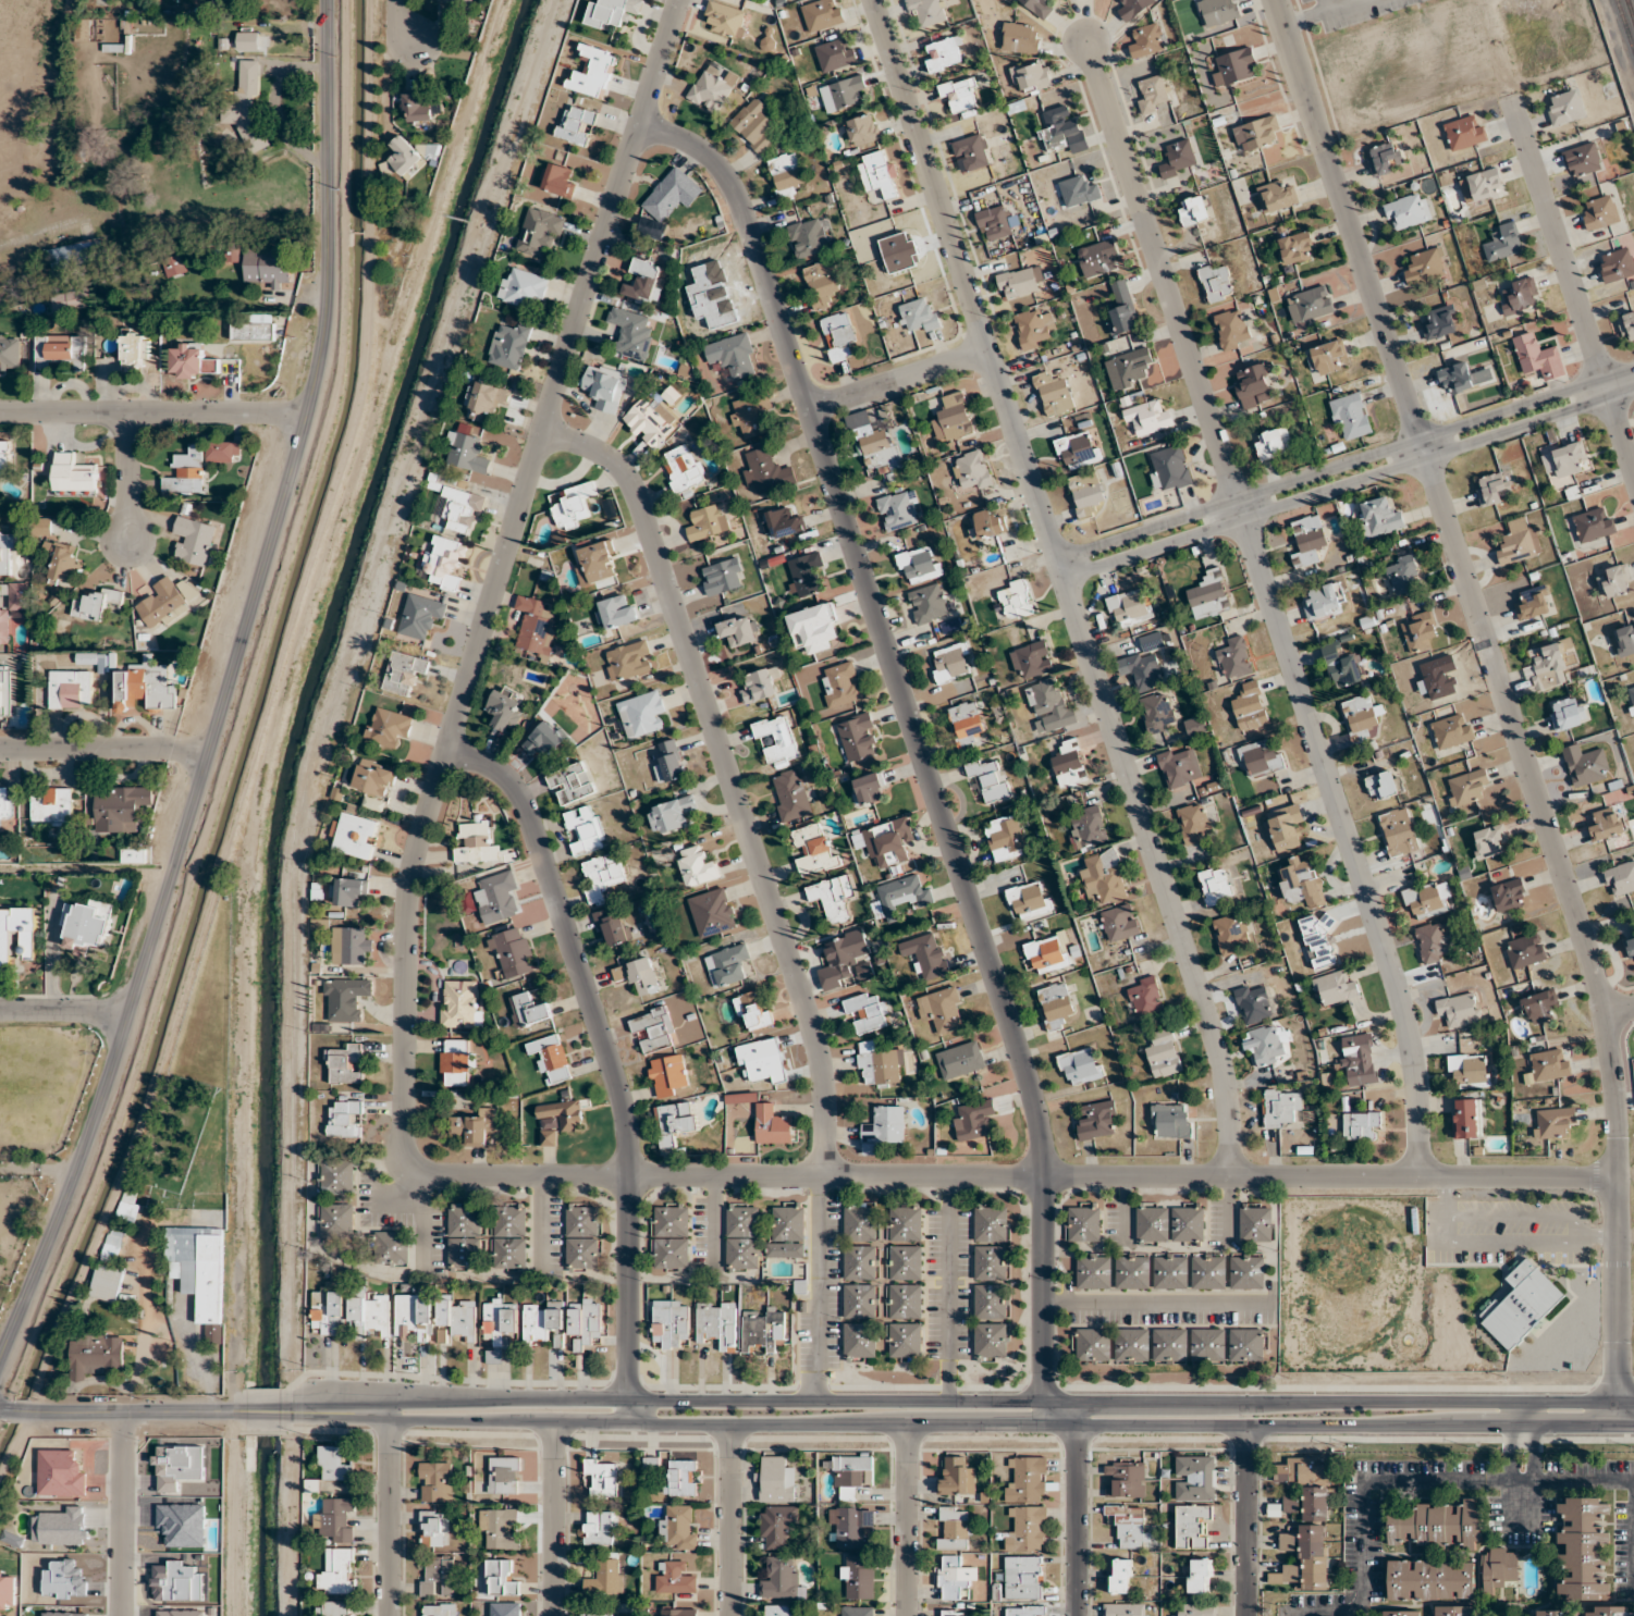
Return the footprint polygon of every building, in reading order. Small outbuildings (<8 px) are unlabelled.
[(607,30),(609,22),(622,25),(626,10),(639,13),(642,0),(591,0),(584,24),(607,30)] [(710,0),(709,0),(704,17),(714,20),(711,30),(741,39),(749,12),(710,0)] [(810,33),(844,22),(838,0),(821,0),(801,6),(810,33)] [(909,19),(922,19),(922,24),(943,24),(944,0),(909,0),(909,19)] [(1055,8),(1049,0),(1022,0),(1039,21),(1055,8)] [(1126,21),(1159,0),(1123,0),(1126,4),(1118,9),(1126,21)] [(1238,22),(1236,0),(1200,0),(1202,25),(1238,22)] [(1000,48),(1037,54),(1041,27),(1005,21),(1000,48)] [(1138,39),(1129,42),(1134,59),(1167,49),(1158,22),(1135,28),(1138,39)] [(237,49),(258,49),(258,32),(237,32),(237,49)] [(958,54),(966,51),(960,33),(928,45),(931,53),(924,56),(930,73),(962,63),(958,54)] [(858,62),(850,35),(815,46),(823,73),(858,62)] [(1211,71),(1216,89),(1259,76),(1250,47),(1216,57),(1220,68),(1211,71)] [(1053,85),(1045,59),(1011,69),(1019,95),(1053,85)] [(259,60),(238,60),(238,99),(221,106),(221,116),(224,124),(237,124),(249,154),(271,145),(258,114),(259,60)] [(714,115),(733,87),(706,69),(687,96),(714,115)] [(858,92),(866,89),(861,74),(820,88),(828,112),(861,101),(858,92)] [(981,105),(970,75),(939,86),(949,116),(981,105)] [(1164,75),(1136,80),(1142,113),(1170,108),(1164,75)] [(1548,107),(1554,127),(1586,116),(1577,88),(1552,96),(1555,105),(1548,107)] [(406,93),(404,124),(431,125),(432,102),(423,101),(424,94),(406,93)] [(761,154),(773,142),(764,134),(778,120),(755,97),(729,123),(761,154)] [(556,138),(587,145),(590,134),(582,132),(584,122),(594,125),(597,112),(564,104),(556,138)] [(1090,149),(1079,114),(1069,117),(1065,105),(1042,112),(1046,124),(1040,125),(1048,152),(1068,145),(1071,154),(1090,149)] [(882,139),(874,113),(845,121),(853,147),(882,139)] [(1452,151),(1487,141),(1479,113),(1443,124),(1452,151)] [(1245,152),(1282,141),(1273,115),(1237,126),(1245,152)] [(424,158),(401,134),(390,145),(397,153),(388,161),(404,177),(424,158)] [(955,140),(961,171),(991,165),(984,134),(955,140)] [(1166,160),(1159,161),(1161,175),(1195,171),(1192,140),(1164,143),(1166,160)] [(1571,178),(1603,168),(1594,141),(1563,152),(1571,178)] [(1398,159),(1394,142),(1366,150),(1374,177),(1394,171),(1391,161),(1398,159)] [(866,193),(881,189),(884,199),(901,194),(888,149),(857,157),(866,193)] [(768,160),(780,198),(798,192),(796,185),(805,183),(795,151),(768,160)] [(570,198),(579,172),(550,162),(541,188),(570,198)] [(641,207),(662,222),(679,200),(689,208),(704,188),(674,164),(641,207)] [(1505,194),(1497,168),(1460,178),(1468,204),(1505,194)] [(1065,206),(1102,199),(1099,182),(1087,184),(1085,175),(1060,180),(1065,206)] [(1258,187),(1265,214),(1300,204),(1295,186),(1283,189),(1281,180),(1258,187)] [(1433,219),(1424,192),(1384,204),(1393,231),(1433,219)] [(1176,203),(1184,227),(1212,219),(1204,194),(1176,203)] [(1619,222),(1612,195),(1581,203),(1588,230),(1619,222)] [(1014,233),(1005,204),(976,213),(985,242),(1014,233)] [(565,216),(528,206),(515,251),(541,258),(544,247),(555,250),(565,216)] [(831,248),(822,217),(787,227),(797,259),(831,248)] [(1495,240),(1483,243),(1488,261),(1522,253),(1515,222),(1492,228),(1495,240)] [(1316,257),(1308,231),(1279,239),(1287,266),(1316,257)] [(1121,268),(1113,238),(1077,249),(1085,278),(1121,268)] [(41,251),(46,270),(95,259),(91,240),(41,251)] [(239,240),(224,240),(225,262),(240,262),(239,240)] [(279,248),(245,247),(244,285),(290,286),(291,258),(279,258),(279,248)] [(1412,266),(1403,269),(1408,285),(1448,272),(1440,247),(1409,257),(1412,266)] [(1629,247),(1597,256),(1605,283),(1633,275),(1633,263),(1629,247)] [(188,271),(182,253),(162,259),(167,278),(188,271)] [(665,265),(633,257),(627,279),(626,278),(622,294),(655,302),(665,265)] [(815,310),(836,303),(833,292),(840,290),(831,260),(803,268),(815,310)] [(1210,302),(1235,294),(1224,261),(1198,269),(1210,302)] [(1039,291),(1034,267),(997,274),(1003,299),(1039,291)] [(496,301),(528,309),(532,298),(542,301),(549,277),(514,268),(512,277),(503,275),(496,301)] [(1141,327),(1127,278),(1112,282),(1119,309),(1111,311),(1117,334),(1141,327)] [(1505,313),(1540,307),(1535,278),(1500,284),(1505,313)] [(1301,322),(1335,311),(1326,284),(1292,295),(1301,322)] [(899,306),(909,336),(941,326),(931,295),(899,306)] [(647,315),(612,306),(606,325),(618,328),(611,352),(645,362),(654,329),(644,326),(647,315)] [(1429,322),(1425,322),(1424,335),(1454,336),(1455,308),(1430,307),(1429,322)] [(1016,313),(1021,349),(1047,345),(1045,333),(1055,331),(1051,308),(1016,313)] [(1242,308),(1214,316),(1224,351),(1252,342),(1242,308)] [(857,342),(848,311),(819,319),(832,363),(852,358),(848,344),(857,342)] [(1618,316),(1625,343),(1633,341),(1633,312),(1618,316)] [(273,341),(273,314),(243,314),(243,324),(231,324),(231,341),(273,341)] [(487,362),(520,371),(533,328),(510,321),(508,329),(497,326),(487,362)] [(1565,375),(1556,345),(1540,350),(1534,331),(1512,338),(1523,376),(1542,370),(1545,381),(1565,375)] [(709,366),(724,361),(730,381),(760,372),(748,332),(703,345),(709,366)] [(121,333),(121,370),(140,370),(140,361),(149,361),(149,333),(121,333)] [(86,335),(36,335),(36,373),(51,373),(51,362),(72,362),(72,371),(86,371),(86,335)] [(20,373),(20,337),(0,337),(0,373),(20,373)] [(1319,376),(1349,366),(1341,339),(1310,349),(1319,376)] [(218,376),(218,358),(204,358),(204,343),(171,343),(171,376),(218,376)] [(1145,367),(1155,364),(1150,347),(1105,359),(1113,389),(1149,380),(1145,367)] [(1244,410),(1260,404),(1257,396),(1274,391),(1264,359),(1231,370),(1244,410)] [(1489,366),(1470,372),(1466,361),(1438,370),(1446,396),(1494,380),(1489,366)] [(590,362),(580,391),(596,396),(593,407),(615,414),(628,375),(590,362)] [(1076,408),(1066,376),(1054,379),(1052,370),(1033,376),(1046,417),(1076,408)] [(511,391),(474,379),(462,415),(488,423),(493,406),(505,409),(511,391)] [(939,443),(975,433),(963,391),(942,397),(945,407),(937,409),(939,418),(932,420),(939,443)] [(1341,441),(1371,433),(1361,392),(1330,400),(1341,441)] [(731,401),(739,439),(769,432),(760,394),(731,401)] [(622,420),(654,450),(680,422),(656,399),(652,403),(644,396),(622,420)] [(1169,406),(1160,409),(1157,400),(1124,410),(1133,438),(1175,425),(1169,406)] [(855,428),(867,470),(884,465),(885,471),(902,466),(890,427),(877,431),(874,422),(855,428)] [(1294,450),(1286,425),(1253,437),(1261,461),(1294,450)] [(485,438),(451,430),(442,463),(486,475),(490,460),(480,457),(485,438)] [(1055,439),(1063,470),(1099,461),(1092,431),(1055,439)] [(11,440),(0,441),(0,474),(11,474),(11,440)] [(1550,451),(1559,478),(1582,471),(1579,462),(1588,459),(1583,440),(1550,451)] [(206,462),(231,462),(231,452),(238,452),(238,442),(206,442),(206,462)] [(203,493),(203,443),(189,443),(189,454),(175,454),(175,477),(163,477),(163,493),(203,493)] [(706,484),(688,443),(660,456),(678,497),(706,484)] [(1157,494),(1193,484),(1182,444),(1146,454),(1157,494)] [(797,484),(791,463),(778,467),(772,445),(747,452),(750,464),(742,466),(748,488),(756,486),(758,495),(797,484)] [(964,493),(994,483),(982,449),(952,459),(964,493)] [(97,495),(97,465),(75,465),(75,452),(54,452),(54,495),(97,495)] [(1106,500),(1096,469),(1067,479),(1081,519),(1099,513),(1095,504),(1106,500)] [(1505,470),(1475,481),(1484,506),(1514,496),(1505,470)] [(485,496),(445,485),(442,496),(450,498),(443,527),(474,535),(485,496)] [(592,520),(580,485),(560,492),(564,503),(552,507),(560,531),(592,520)] [(923,520),(913,488),(876,499),(886,532),(923,520)] [(1406,528),(1400,505),(1391,507),(1389,496),(1357,504),(1365,538),(1406,528)] [(695,522),(686,524),(690,541),(729,531),(722,503),(692,510),(695,522)] [(1328,546),(1321,518),(1336,514),(1333,503),(1315,508),(1317,515),(1292,521),(1300,553),(1292,555),(1295,568),(1321,562),(1318,549),(1328,546)] [(1573,515),(1580,544),(1616,535),(1609,506),(1573,515)] [(979,541),(1009,529),(1003,515),(994,518),(990,507),(973,514),(978,526),(974,528),(979,541)] [(790,517),(787,508),(766,513),(772,539),(805,531),(801,514),(790,517)] [(205,567),(217,525),(178,515),(173,535),(183,537),(177,559),(205,567)] [(1502,567),(1543,553),(1530,515),(1507,522),(1510,532),(1503,534),(1507,545),(1496,549),(1502,567)] [(51,518),(33,518),(33,536),(51,536),(51,518)] [(470,546),(433,533),(421,569),(432,572),(428,584),(455,592),(470,546)] [(13,575),(14,534),(0,534),(0,575),(13,575)] [(44,550),(55,553),(49,578),(72,584),(81,549),(47,540),(44,550)] [(580,549),(583,561),(575,563),(581,586),(620,575),(610,540),(580,549)] [(941,576),(933,545),(897,555),(905,585),(941,576)] [(1400,596),(1415,586),(1410,580),(1422,572),(1409,551),(1382,569),(1400,596)] [(816,571),(824,568),(819,552),(784,562),(795,599),(822,591),(816,571)] [(700,569),(709,596),(746,584),(737,557),(700,569)] [(1599,580),(1605,599),(1633,590),(1633,587),(1626,563),(1605,569),(1608,577),(1599,580)] [(1187,589),(1196,620),(1234,608),(1221,567),(1202,572),(1206,584),(1187,589)] [(197,596),(187,577),(174,584),(169,575),(150,586),(155,596),(135,606),(149,632),(191,609),(187,602),(197,596)] [(1009,621),(1034,612),(1022,579),(997,588),(1009,621)] [(1304,603),(1308,619),(1347,609),(1339,581),(1310,589),(1313,600),(1304,603)] [(907,593),(918,625),(949,615),(939,583),(907,593)] [(1523,600),(1514,602),(1520,622),(1554,611),(1545,584),(1521,591),(1523,600)] [(72,617),(107,622),(109,605),(122,606),(124,591),(99,587),(97,597),(75,594),(72,617)] [(1107,599),(1116,629),(1154,617),(1145,587),(1107,599)] [(442,623),(448,602),(408,592),(398,634),(426,641),(431,620),(442,623)] [(593,605),(604,632),(639,619),(628,592),(593,605)] [(524,611),(516,649),(549,656),(557,618),(544,615),(547,601),(518,595),(515,609),(524,611)] [(835,647),(832,637),(842,634),(832,601),(787,615),(794,638),(803,635),(809,655),(835,647)] [(1400,620),(1409,652),(1439,644),(1430,612),(1400,620)] [(727,650),(759,638),(750,613),(718,625),(727,650)] [(1613,630),(1621,656),(1633,652),(1633,624),(1613,630)] [(1220,639),(1220,675),(1247,675),(1247,639),(1220,639)] [(604,651),(612,682),(654,672),(646,640),(604,651)] [(1010,651),(1019,681),(1054,671),(1045,640),(1010,651)] [(1321,646),(1335,689),(1363,680),(1355,654),(1345,657),(1340,640),(1321,646)] [(1575,649),(1564,652),(1561,641),(1526,650),(1537,692),(1568,683),(1566,672),(1580,669),(1575,649)] [(973,675),(967,644),(930,652),(937,683),(973,675)] [(1127,657),(1135,691),(1165,684),(1157,649),(1127,657)] [(424,680),(429,660),(392,651),(383,689),(410,695),(414,677),(424,680)] [(94,654),(78,654),(78,662),(94,662),(94,654)] [(117,711),(135,711),(135,700),(147,700),(147,709),(176,709),(176,686),(166,686),(167,665),(152,664),(153,654),(142,654),(142,667),(117,667),(117,711)] [(1427,703),(1457,696),(1448,654),(1426,659),(1429,671),(1420,673),(1427,703)] [(862,698),(853,662),(819,670),(829,707),(862,698)] [(12,717),(12,666),(0,666),(0,717),(12,717)] [(746,676),(749,685),(739,688),(744,704),(777,694),(773,681),(781,678),(777,666),(746,676)] [(92,670),(49,670),(49,709),(92,709),(92,670)] [(1076,722),(1060,675),(1026,686),(1042,733),(1076,722)] [(1270,722),(1258,679),(1238,685),(1242,697),(1232,700),(1240,731),(1270,722)] [(524,714),(515,709),(521,700),(498,686),(485,709),(495,715),(491,722),(512,735),(524,714)] [(1624,690),(1633,717),(1633,716),(1633,687),(1624,690)] [(614,703),(625,740),(662,729),(658,717),(667,714),(659,689),(614,703)] [(1139,699),(1150,734),(1177,726),(1166,691),(1139,699)] [(1369,728),(1379,724),(1368,694),(1341,704),(1355,743),(1373,736),(1369,728)] [(1589,723),(1583,695),(1549,704),(1556,731),(1589,723)] [(989,742),(976,700),(948,708),(961,751),(989,742)] [(373,706),(364,740),(395,748),(397,739),(407,742),(413,717),(373,706)] [(1431,722),(1439,750),(1475,740),(1467,712),(1431,722)] [(799,757),(789,713),(751,723),(755,738),(770,735),(772,746),(763,748),(767,765),(799,757)] [(847,762),(881,754),(870,713),(837,722),(847,762)] [(1189,737),(1208,732),(1204,715),(1184,721),(1189,737)] [(542,751),(548,757),(568,738),(549,718),(522,745),(535,758),(542,751)] [(687,776),(676,738),(657,744),(662,764),(654,766),(660,784),(687,776)] [(1059,788),(1088,781),(1077,739),(1058,744),(1061,755),(1052,757),(1059,788)] [(1238,748),(1247,778),(1285,767),(1279,746),(1271,749),(1268,739),(1238,748)] [(1203,777),(1192,743),(1157,755),(1168,788),(1203,777)] [(1562,748),(1573,787),(1611,777),(1602,748),(1583,753),(1580,743),(1562,748)] [(1012,796),(998,756),(965,767),(969,778),(979,775),(989,804),(1012,796)] [(352,787),(387,800),(397,772),(361,760),(352,787)] [(559,807),(596,793),(584,761),(547,774),(559,807)] [(1483,795),(1481,789),(1491,786),(1485,767),(1447,780),(1455,805),(1483,795)] [(813,815),(799,768),(769,777),(783,824),(813,815)] [(1403,792),(1394,768),(1365,779),(1373,803),(1403,792)] [(886,798),(878,772),(850,781),(858,807),(886,798)] [(94,787),(94,833),(139,833),(139,809),(152,809),(152,787),(94,787)] [(8,810),(8,788),(0,788),(0,810),(8,810)] [(72,788),(31,788),(31,826),(72,826),(72,788)] [(648,808),(656,835),(690,825),(687,814),(697,810),(693,795),(648,808)] [(1177,809),(1186,845),(1214,838),(1205,802),(1177,809)] [(575,857),(608,847),(596,804),(563,813),(568,831),(577,828),(581,842),(571,845),(575,857)] [(1069,813),(1080,849),(1110,840),(1099,804),(1069,813)] [(1277,853),(1302,845),(1295,824),(1304,821),(1298,804),(1265,814),(1277,853)] [(1595,822),(1588,824),(1593,841),(1627,831),(1620,805),(1593,813),(1595,822)] [(1421,850),(1408,806),(1378,815),(1391,858),(1421,850)] [(333,820),(329,836),(336,838),(332,850),(370,860),(380,821),(345,812),(342,822),(333,820)] [(995,862),(1027,852),(1016,814),(983,823),(995,862)] [(905,841),(914,838),(908,816),(862,829),(874,871),(910,861),(905,841)] [(822,820),(793,832),(802,855),(795,858),(803,879),(839,864),(822,820)] [(455,863),(514,860),(514,851),(500,852),(499,845),(490,845),(488,822),(462,823),(463,847),(454,848),(455,863)] [(1508,842),(1505,825),(1472,831),(1477,859),(1502,854),(1500,844),(1508,842)] [(721,878),(714,854),(703,857),(700,846),(677,852),(687,887),(721,878)] [(1117,849),(1085,857),(1088,869),(1080,871),(1090,905),(1129,895),(1117,849)] [(618,851),(584,861),(592,886),(586,888),(591,905),(607,900),(604,888),(627,881),(618,851)] [(1310,851),(1288,858),(1290,866),(1277,870),(1288,905),(1306,898),(1310,909),(1328,903),(1310,851)] [(1603,870),(1612,897),(1633,890),(1633,860),(1603,870)] [(1198,874),(1208,905),(1233,897),(1223,866),(1198,874)] [(510,893),(519,891),(512,869),(478,879),(481,889),(474,891),(484,925),(517,915),(510,893)] [(806,886),(810,903),(823,899),(830,925),(853,918),(846,897),(856,894),(850,874),(806,886)] [(887,923),(899,920),(896,911),(933,900),(928,882),(919,884),(917,875),(877,886),(887,923)] [(330,906),(356,906),(356,899),(368,899),(368,879),(330,879),(330,906)] [(1015,921),(1051,910),(1042,879),(1006,890),(1015,921)] [(1447,879),(1403,890),(1411,921),(1455,910),(1447,879)] [(1492,885),(1498,911),(1528,905),(1522,879),(1492,885)] [(688,897),(699,938),(736,928),(726,888),(688,897)] [(113,903),(88,900),(87,906),(65,903),(62,927),(68,927),(65,952),(88,955),(89,946),(107,948),(113,903)] [(1110,943),(1140,933),(1131,903),(1100,913),(1110,943)] [(632,940),(619,905),(593,914),(605,949),(632,940)] [(0,907),(0,967),(11,967),(11,942),(18,942),(18,958),(36,958),(36,907),(0,907)] [(1299,920),(1314,970),(1338,962),(1328,930),(1336,928),(1331,911),(1299,920)] [(1212,921),(1223,955),(1250,947),(1239,913),(1212,921)] [(1423,964),(1457,955),(1448,920),(1414,928),(1423,964)] [(487,936),(492,957),(499,955),(505,979),(536,972),(525,926),(487,936)] [(372,939),(363,938),(363,927),(341,927),(341,939),(332,939),(331,953),(340,953),(340,965),(363,965),(363,953),(372,953),(372,939)] [(823,991),(856,981),(850,960),(871,954),(863,928),(822,941),(829,965),(817,969),(823,991)] [(949,973),(937,931),(898,943),(901,955),(912,952),(920,981),(949,973)] [(1546,960),(1539,932),(1505,942),(1513,969),(1546,960)] [(1034,976),(1070,966),(1061,934),(1024,945),(1034,976)] [(1625,941),(1630,959),(1633,957),(1633,938),(1625,941)] [(714,987),(747,980),(744,967),(752,965),(747,944),(706,954),(714,987)] [(612,968),(616,984),(634,979),(638,996),(659,991),(650,958),(612,968)] [(1313,979),(1321,1007),(1358,996),(1351,968),(1313,979)] [(1137,1019),(1165,1011),(1154,976),(1127,984),(1137,1019)] [(372,979),(324,979),(324,1022),(360,1022),(360,1000),(372,1000),(372,979)] [(482,1028),(482,981),(441,981),(441,1028),(482,1028)] [(1035,991),(1049,1032),(1068,1026),(1064,1016),(1076,1012),(1065,981),(1035,991)] [(1234,991),(1245,1025),(1273,1016),(1263,982),(1234,991)] [(917,997),(923,1019),(934,1016),(938,1034),(963,1027),(960,1018),(965,1017),(956,986),(917,997)] [(1559,1006),(1553,988),(1520,1000),(1529,1026),(1551,1018),(1548,1010),(1559,1006)] [(735,998),(747,1033),(774,1024),(762,989),(735,998)] [(552,1018),(546,999),(535,1002),(532,990),(507,998),(517,1029),(552,1018)] [(860,1034),(891,1024),(883,999),(874,1002),(871,992),(843,1000),(846,1013),(853,1011),(860,1034)] [(1437,999),(1441,1028),(1481,1022),(1476,993),(1437,999)] [(678,1043),(666,1006),(628,1018),(633,1032),(641,1030),(648,1053),(678,1043)] [(1288,1032),(1279,1034),(1277,1025),(1244,1031),(1250,1066),(1286,1060),(1283,1043),(1290,1041),(1288,1032)] [(1154,1078),(1182,1072),(1172,1028),(1152,1032),(1155,1044),(1147,1046),(1154,1078)] [(527,1043),(529,1054),(541,1050),(550,1083),(571,1078),(560,1034),(527,1043)] [(1372,1034),(1342,1037),(1346,1086),(1377,1083),(1372,1034)] [(475,1075),(475,1051),(468,1051),(468,1040),(441,1040),(441,1087),(468,1087),(468,1075),(475,1075)] [(978,1040),(936,1053),(944,1080),(986,1068),(978,1040)] [(860,1085),(905,1083),(903,1049),(879,1050),(879,1041),(858,1042),(860,1085)] [(324,1050),(325,1064),(329,1064),(329,1084),(363,1084),(362,1043),(343,1043),(343,1050),(324,1050)] [(1063,1079),(1072,1077),(1074,1084),(1104,1077),(1096,1047),(1058,1056),(1063,1079)] [(1524,1073),(1526,1083),(1571,1077),(1567,1048),(1531,1053),(1534,1072),(1524,1073)] [(691,1094),(684,1054),(647,1061),(654,1101),(691,1094)] [(1486,1055),(1449,1056),(1450,1085),(1487,1085),(1486,1055)] [(1263,1128),(1289,1128),(1289,1114),(1301,1114),(1301,1089),(1263,1089),(1263,1128)] [(986,1122),(996,1120),(991,1099),(960,1106),(962,1116),(954,1118),(959,1141),(989,1135),(986,1122)] [(1456,1137),(1478,1137),(1478,1099),(1456,1099),(1456,1137)] [(536,1106),(537,1118),(559,1115),(561,1131),(583,1128),(579,1100),(536,1106)] [(362,1137),(362,1101),(328,1101),(328,1137),(362,1137)] [(1113,1101),(1084,1105),(1086,1117),(1076,1119),(1080,1141),(1119,1134),(1113,1101)] [(659,1149),(677,1147),(676,1135),(698,1133),(694,1102),(655,1106),(659,1149)] [(756,1143),(792,1143),(792,1113),(777,1113),(777,1103),(756,1103),(756,1143)] [(1190,1137),(1190,1104),(1152,1104),(1152,1137),(1190,1137)] [(903,1142),(903,1106),(872,1106),(872,1120),(862,1120),(862,1142),(903,1142)] [(475,1118),(450,1118),(450,1136),(467,1136),(467,1147),(484,1147),(484,1136),(495,1136),(495,1108),(475,1108),(475,1118)] [(1577,1126),(1577,1109),(1535,1109),(1535,1138),(1568,1138),(1568,1126),(1577,1126)] [(1343,1140),(1380,1140),(1380,1113),(1343,1113),(1343,1140)] [(540,1145),(556,1145),(556,1130),(540,1130),(540,1145)] [(319,1194),(353,1194),(353,1160),(319,1160),(319,1194)] [(135,1222),(134,1202),(118,1203),(119,1223),(135,1222)] [(353,1204),(319,1204),(319,1237),(353,1237),(353,1204)] [(449,1204),(447,1268),(482,1269),(482,1204),(449,1204)] [(844,1241),(875,1241),(875,1204),(844,1204),(844,1241)] [(1271,1241),(1271,1204),(1240,1204),(1240,1241),(1271,1241)] [(526,1268),(526,1205),(493,1205),(493,1268),(526,1268)] [(566,1205),(566,1270),(599,1270),(599,1205),(566,1205)] [(759,1269),(759,1205),(726,1205),(726,1269),(759,1269)] [(1099,1241),(1099,1205),(1067,1205),(1067,1241),(1099,1241)] [(688,1206),(651,1206),(651,1238),(652,1238),(652,1270),(688,1270),(688,1206)] [(803,1257),(803,1206),(769,1206),(769,1257),(803,1257)] [(974,1241),(1007,1241),(1007,1206),(974,1206),(974,1241)] [(1135,1242),(1168,1242),(1168,1206),(1135,1206),(1135,1242)] [(889,1241),(921,1241),(921,1207),(889,1207),(889,1241)] [(1203,1207),(1171,1207),(1171,1242),(1203,1242),(1203,1207)] [(113,1262),(125,1232),(113,1227),(100,1257),(113,1262)] [(222,1343),(222,1228),(165,1228),(165,1278),(182,1278),(182,1293),(197,1293),(197,1323),(206,1323),(206,1343),(222,1343)] [(375,1263),(408,1263),(408,1232),(375,1232),(375,1263)] [(844,1280),(875,1280),(875,1245),(844,1245),(844,1280)] [(921,1246),(888,1246),(888,1280),(921,1280),(921,1246)] [(1007,1280),(1007,1246),(974,1246),(974,1280),(1007,1280)] [(1111,1288),(1111,1254),(1077,1253),(1077,1287),(1111,1288)] [(1115,1287),(1150,1287),(1150,1254),(1115,1254),(1115,1287)] [(1225,1254),(1191,1254),(1191,1288),(1225,1288),(1225,1254)] [(1187,1287),(1187,1255),(1153,1255),(1153,1287),(1187,1287)] [(1263,1255),(1230,1255),(1230,1287),(1263,1287),(1263,1255)] [(1568,1296),(1529,1256),(1506,1278),(1513,1285),(1478,1319),(1511,1353),(1568,1296)] [(90,1295),(114,1302),(123,1271),(99,1264),(90,1295)] [(876,1319),(876,1283),(844,1283),(844,1319),(876,1319)] [(888,1319),(921,1319),(921,1283),(888,1283),(888,1319)] [(1008,1284),(974,1284),(974,1319),(1008,1319),(1008,1284)] [(390,1294),(365,1294),(365,1289),(350,1289),(351,1335),(390,1334),(390,1294)] [(345,1290),(312,1290),(312,1326),(322,1326),(322,1335),(345,1335),(345,1290)] [(396,1334),(418,1334),(418,1341),(433,1341),(433,1294),(396,1294),(396,1334)] [(438,1343),(476,1343),(476,1299),(452,1299),(452,1295),(438,1295),(438,1343)] [(600,1298),(569,1298),(569,1336),(579,1336),(579,1348),(589,1348),(589,1340),(600,1340),(600,1298)] [(486,1363),(506,1364),(506,1335),(517,1336),(518,1300),(484,1299),(483,1340),(494,1340),(494,1351),(486,1351),(486,1363)] [(688,1299),(652,1299),(652,1336),(663,1336),(663,1346),(688,1346),(688,1299)] [(564,1302),(524,1302),(524,1343),(546,1343),(546,1332),(564,1332),(564,1302)] [(736,1303),(696,1303),(696,1341),(717,1341),(717,1352),(736,1352),(736,1303)] [(742,1352),(755,1352),(755,1350),(776,1350),(776,1344),(785,1344),(785,1310),(742,1309),(742,1352)] [(875,1322),(843,1322),(843,1358),(875,1358),(875,1322)] [(921,1357),(921,1322),(889,1322),(889,1357),(921,1357)] [(974,1357),(1007,1357),(1007,1322),(974,1322),(974,1357)] [(1111,1361),(1111,1329),(1076,1329),(1076,1361),(1111,1361)] [(1150,1329),(1116,1329),(1116,1362),(1150,1362),(1150,1329)] [(1187,1329),(1153,1329),(1153,1361),(1187,1361),(1187,1329)] [(1191,1361),(1226,1361),(1226,1329),(1191,1329),(1191,1361)] [(1230,1361),(1264,1361),(1264,1329),(1230,1329),(1230,1361)] [(69,1380),(89,1381),(89,1370),(122,1371),(122,1332),(70,1331),(69,1380)] [(352,1480),(352,1446),(318,1446),(318,1480),(352,1480)] [(833,1456),(834,1488),(842,1488),(842,1499),(855,1499),(855,1488),(874,1488),(873,1455),(833,1456)] [(795,1467),(784,1467),(784,1456),(760,1456),(760,1502),(795,1502),(795,1467)] [(518,1493),(518,1457),(488,1458),(489,1494),(518,1493)] [(974,1468),(963,1468),(963,1457),(941,1457),(941,1495),(974,1495),(974,1468)] [(1015,1466),(1015,1480),(1006,1480),(1006,1502),(1046,1502),(1047,1457),(1008,1457),(1008,1466),(1015,1466)] [(1215,1457),(1176,1457),(1176,1501),(1215,1501),(1215,1457)] [(1326,1483),(1326,1457),(1285,1457),(1285,1465),(1273,1465),(1273,1483),(1326,1483)] [(595,1497),(618,1497),(618,1459),(585,1459),(585,1478),(595,1478),(595,1497)] [(696,1461),(664,1461),(664,1495),(696,1495),(696,1461)] [(452,1462),(420,1462),(420,1501),(452,1501),(452,1462)] [(1145,1462),(1105,1462),(1105,1475),(1114,1475),(1114,1496),(1145,1496),(1145,1462)] [(1327,1520),(1327,1487),(1303,1487),(1303,1520),(1327,1520)] [(1609,1599),(1608,1552),(1601,1552),(1601,1544),(1609,1544),(1609,1530),(1601,1530),(1601,1520),(1609,1519),(1609,1497),(1558,1498),(1558,1519),(1565,1519),(1565,1529),(1558,1529),(1558,1544),(1567,1544),(1567,1553),(1558,1553),(1558,1600),(1609,1599)] [(323,1498),(323,1510),(313,1510),(313,1531),(325,1531),(325,1543),(354,1543),(354,1498),(323,1498)] [(1388,1502),(1387,1545),(1406,1545),(1458,1546),(1458,1549),(1482,1549),(1482,1589),(1506,1589),(1506,1579),(1518,1579),(1518,1547),(1481,1546),(1481,1502),(1388,1502)] [(695,1549),(695,1505),(667,1505),(667,1516),(659,1516),(659,1538),(670,1538),(670,1549),(695,1549)] [(1115,1515),(1116,1548),(1147,1547),(1147,1505),(1104,1505),(1104,1515),(1115,1515)] [(1211,1549),(1211,1505),(1176,1505),(1176,1549),(1211,1549)] [(33,1544),(85,1544),(85,1506),(63,1506),(63,1513),(33,1513),(33,1544)] [(761,1506),(761,1549),(786,1549),(786,1538),(798,1538),(798,1506),(761,1506)] [(1046,1506),(1007,1506),(1007,1516),(1016,1516),(1016,1529),(1005,1529),(1005,1552),(1046,1553),(1046,1506)] [(830,1507),(830,1540),(838,1540),(838,1550),(862,1550),(862,1528),(872,1528),(872,1508),(830,1507)] [(939,1549),(969,1549),(969,1507),(939,1507),(939,1549)] [(489,1537),(489,1549),(519,1549),(519,1509),(480,1509),(479,1537),(489,1537)] [(611,1545),(611,1511),(583,1511),(583,1545),(611,1545)] [(448,1512),(421,1512),(421,1547),(448,1547),(448,1512)] [(1301,1589),(1328,1589),(1327,1525),(1299,1525),(1299,1564),(1279,1564),(1279,1572),(1267,1572),(1267,1583),(1301,1582),(1301,1589)] [(1294,1550),(1294,1534),(1279,1534),(1279,1550),(1294,1550)] [(353,1594),(353,1548),(328,1548),(328,1571),(317,1571),(317,1594),(353,1594)] [(873,1566),(863,1567),(863,1555),(842,1556),(842,1600),(873,1600),(873,1566)] [(798,1597),(798,1566),(788,1566),(788,1556),(770,1556),(770,1577),(759,1577),(759,1597),(798,1597)] [(939,1556),(939,1599),(965,1599),(965,1586),(976,1586),(976,1567),(963,1567),(963,1556),(939,1556)] [(1005,1599),(1044,1599),(1044,1556),(1005,1556),(1005,1599)] [(422,1596),(433,1596),(433,1585),(442,1585),(442,1596),(452,1596),(453,1558),(422,1558),(422,1596)] [(596,1559),(596,1580),(584,1580),(584,1595),(623,1595),(623,1559),(596,1559)] [(1110,1593),(1133,1593),(1133,1559),(1110,1559),(1110,1593)] [(1212,1559),(1189,1559),(1189,1594),(1212,1594),(1212,1559)] [(1474,1559),(1388,1561),(1388,1600),(1474,1600),(1474,1559)] [(520,1596),(520,1582),(510,1582),(510,1560),(485,1560),(485,1596),(520,1596)] [(696,1593),(696,1572),(685,1572),(685,1561),(657,1561),(657,1593),(696,1593)] [(14,1609),(15,1575),(5,1575),(6,1570),(0,1570),(0,1609),(14,1609)] [(322,1601),(322,1615),(346,1615),(346,1601),(322,1601)] [(490,1603),(490,1615),(520,1615),(520,1603),(490,1603)] [(1149,1604),(1103,1603),(1103,1615),(1149,1615),(1149,1604)] [(1217,1603),(1180,1603),(1180,1615),(1171,1615),(1217,1615),(1217,1603)] [(454,1605),(422,1605),(422,1615),(454,1615),(454,1605)] [(796,1605),(761,1605),(761,1615),(796,1615),(796,1605)] [(1475,1605),(1434,1605),(1434,1615),(1475,1615),(1475,1605)] [(1588,1605),(1588,1615),(1633,1615),(1633,1606),(1588,1605)] [(1034,1615),(1045,1615),(1045,1606),(1006,1606),(1006,1615),(1034,1615)] [(841,1607),(841,1615),(873,1615),(873,1607),(841,1607)]
